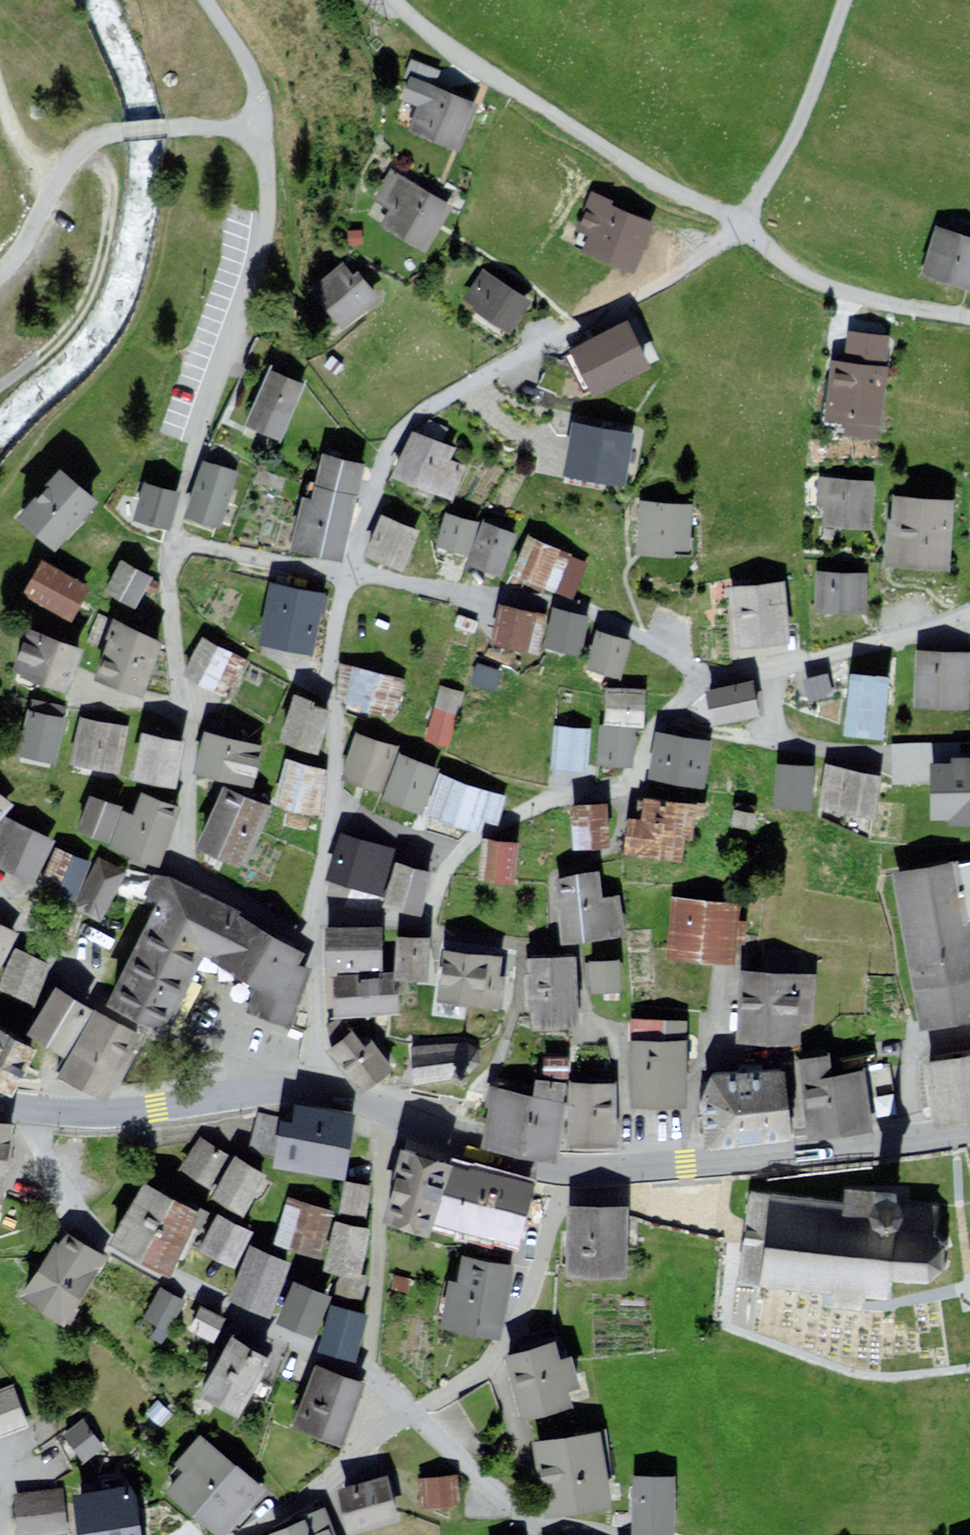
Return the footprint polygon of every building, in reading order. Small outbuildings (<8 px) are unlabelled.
[(476,105),(405,74),(394,98),(415,107),(405,129),(456,152),(476,105)] [(453,207),(388,167),(369,198),(387,208),(378,222),(426,251),(453,207)] [(657,221),(594,193),(578,230),(588,235),(582,249),(634,272),(657,221)] [(930,219),(915,267),(968,284),(969,277),(969,232),(930,219)] [(340,263),(309,285),(339,326),(379,297),(358,267),(349,274),(340,263)] [(531,302),(485,271),(464,301),(510,332),(531,302)] [(630,319),(569,348),(591,395),(652,366),(630,319)] [(888,340),(851,336),(848,365),(834,363),(827,418),(848,421),(846,434),(876,438),(888,340)] [(304,387),(269,371),(243,426),(278,442),(304,387)] [(635,429),(574,417),(563,471),(625,483),(635,429)] [(457,449),(412,429),(392,475),(453,502),(469,467),(452,459),(457,449)] [(368,463),(322,452),(311,497),(302,495),(288,548),(342,562),(368,463)] [(57,466),(15,514),(54,549),(96,501),(57,466)] [(237,477),(203,466),(186,518),(220,529),(237,477)] [(874,482),(820,478),(818,505),(827,506),(826,527),(871,529),(874,482)] [(178,491),(138,479),(126,519),(166,530),(178,491)] [(954,500),(892,494),(885,561),(947,567),(954,500)] [(693,505),(640,501),(636,551),(689,555),(693,505)] [(473,518),(439,507),(430,538),(464,548),(473,518)] [(510,529),(477,516),(461,557),(494,570),(510,529)] [(421,534),(380,518),(364,558),(404,575),(421,534)] [(585,558),(525,534),(510,570),(570,595),(585,558)] [(141,570),(113,554),(95,585),(122,601),(141,570)] [(42,560),(23,591),(72,621),(91,590),(42,560)] [(155,577),(144,571),(138,583),(149,589),(155,577)] [(869,576),(821,572),(818,611),(866,614),(869,576)] [(784,579),(730,584),(735,646),(789,641),(784,579)] [(332,597),(273,582),(258,640),(317,655),(332,597)] [(532,650),(542,612),(493,599),(483,637),(532,650)] [(475,612),(456,606),(450,623),(470,629),(475,612)] [(589,618),(554,609),(544,647),(579,656),(589,618)] [(161,643),(110,622),(87,678),(138,698),(161,643)] [(83,649),(27,626),(9,668),(65,692),(83,649)] [(631,642),(596,631),(585,668),(620,678),(631,642)] [(248,663),(203,637),(182,676),(227,696),(248,663)] [(916,651),(913,707),(967,710),(969,659),(969,654),(916,651)] [(501,674),(479,665),(472,682),(494,691),(501,674)] [(407,682),(347,666),(339,698),(395,719),(407,682)] [(888,681),(852,677),(845,734),(881,738),(888,681)] [(463,690),(438,682),(421,737),(446,745),(463,690)] [(755,682),(705,691),(711,726),(761,717),(755,682)] [(645,694),(606,691),(603,725),(642,728),(645,694)] [(331,710),(288,693),(271,735),(314,752),(331,710)] [(69,718),(29,708),(18,752),(58,762),(69,718)] [(129,729),(78,717),(67,763),(119,775),(129,729)] [(592,732),(556,728),(551,770),(588,774),(592,732)] [(183,741),(138,731),(127,778),(172,788),(183,741)] [(356,731),(339,775),(378,791),(396,747),(356,731)] [(631,733),(603,731),(601,760),(629,762),(631,733)] [(203,732),(193,773),(254,787),(264,747),(203,732)] [(710,748),(663,737),(654,775),(702,785),(710,748)] [(436,768),(398,752),(381,794),(419,810),(436,768)] [(326,768),(282,754),(269,799),(323,814),(326,768)] [(944,763),(944,819),(969,819),(969,763),(944,763)] [(810,767),(774,765),(771,806),(807,808),(810,767)] [(879,778),(824,766),(815,807),(870,819),(879,778)] [(507,794),(439,769),(422,812),(476,833),(481,821),(501,810),(507,794)] [(271,808),(221,784),(192,845),(242,869),(271,808)] [(131,815),(120,811),(108,843),(106,847),(157,866),(179,807),(139,793),(131,815)] [(121,807),(87,795),(73,830),(108,843),(120,811),(121,807)] [(708,802),(640,795),(638,813),(623,811),(619,853),(678,860),(681,837),(690,838),(693,816),(706,817),(708,802)] [(602,798),(563,799),(564,841),(603,840),(602,798)] [(751,806),(729,801),(725,819),(747,824),(751,806)] [(0,814),(0,863),(26,875),(45,835),(0,814)] [(345,835),(331,879),(382,895),(396,850),(345,835)] [(87,855),(49,839),(30,883),(69,899),(87,855)] [(518,846),(486,841),(479,880),(512,885),(518,846)] [(124,867),(95,852),(69,899),(98,914),(124,867)] [(894,872),(919,1027),(969,1019),(969,889),(966,861),(894,872)] [(434,872),(397,862),(385,905),(422,915),(434,872)] [(598,873),(553,877),(559,940),(622,934),(619,896),(600,898),(598,873)] [(157,902),(107,1004),(167,1032),(195,973),(204,955),(233,975),(255,989),(285,990),(299,965),(306,954),(238,915),(240,911),(169,877),(153,874),(144,895),(157,902)] [(740,900),(669,891),(662,951),(732,960),(740,900)] [(76,907),(56,900),(47,923),(68,930),(76,907)] [(0,921),(0,946),(11,927),(0,921)] [(382,932),(327,930),(325,971),(381,974),(382,932)] [(430,939),(395,937),(392,979),(427,981),(430,939)] [(9,943),(0,961),(0,986),(29,999),(47,961),(9,943)] [(479,953),(441,947),(433,998),(500,1009),(505,978),(496,976),(499,956),(479,953)] [(574,960),(526,960),(527,1027),(575,1026),(574,960)] [(619,963),(589,964),(590,994),(620,994),(619,963)] [(285,990),(255,989),(246,1013),(260,1018),(291,1030),(312,969),(299,965),(285,990)] [(816,975),(741,969),(736,1037),(799,1042),(801,1022),(812,1023),(816,975)] [(391,973),(328,977),(330,1016),(393,1012),(391,973)] [(84,1002),(46,978),(17,1024),(55,1048),(84,1002)] [(133,1029),(86,1004),(48,1066),(96,1094),(133,1029)] [(0,1029),(0,1091),(13,1098),(39,1050),(0,1029)] [(450,1039),(402,1044),(406,1076),(453,1070),(453,1076),(467,1075),(466,1066),(477,1057),(476,1043),(464,1038),(463,1029),(449,1031),(450,1039)] [(354,1032),(326,1052),(357,1096),(395,1069),(374,1039),(364,1046),(354,1032)] [(631,1043),(631,1109),(688,1108),(687,1042),(631,1043)] [(537,1046),(538,1065),(561,1063),(560,1044),(537,1046)] [(824,1044),(791,1048),(800,1130),(867,1123),(864,1096),(885,1094),(882,1059),(826,1065),(824,1044)] [(915,1053),(923,1119),(969,1113),(969,1046),(915,1053)] [(714,1073),(699,1104),(705,1150),(791,1142),(785,1070),(714,1073)] [(492,1082),(479,1144),(553,1160),(566,1102),(562,1100),(566,1081),(535,1074),(531,1091),(492,1082)] [(617,1083),(570,1082),(568,1146),(615,1148),(617,1083)] [(344,1180),(355,1118),(293,1107),(291,1122),(281,1120),(272,1167),(344,1180)] [(229,1153),(203,1136),(180,1169),(206,1186),(229,1153)] [(457,1162),(404,1146),(386,1224),(433,1239),(437,1226),(457,1162)] [(265,1175),(232,1155),(207,1194),(240,1215),(265,1175)] [(538,1186),(457,1162),(437,1226),(520,1250),(538,1186)] [(205,1214),(143,1180),(110,1241),(171,1275),(205,1214)] [(371,1186),(344,1182),(339,1211),(366,1215),(371,1186)] [(842,1201),(748,1191),(737,1282),(887,1299),(889,1279),(928,1284),(944,1273),(945,1251),(936,1236),(895,1233),(875,1231),(870,1217),(872,1192),(843,1188),(842,1201)] [(876,1192),(875,1205),(886,1201),(899,1207),(904,1219),(895,1233),(936,1236),(936,1205),(897,1202),(898,1193),(876,1192)] [(334,1211),(287,1197),(273,1244),(320,1258),(331,1221),(334,1211)] [(875,1231),(895,1233),(904,1219),(899,1207),(886,1201),(875,1205),(870,1217),(875,1231)] [(627,1211),(564,1209),(562,1275),(625,1277),(627,1211)] [(249,1230),(215,1212),(196,1247),(229,1265),(249,1230)] [(367,1229),(331,1221),(320,1270),(338,1274),(357,1278),(358,1273),(367,1229)] [(105,1255),(57,1222),(13,1287),(62,1319),(105,1255)] [(290,1262),(249,1244),(225,1297),(266,1315),(290,1262)] [(514,1268),(463,1257),(457,1286),(451,1285),(442,1329),(499,1341),(514,1268)] [(338,1274),(331,1295),(360,1304),(369,1276),(358,1273),(357,1278),(338,1274)] [(328,1296),(291,1278),(272,1319),(309,1336),(328,1296)] [(180,1299),(156,1283),(135,1314),(160,1330),(180,1299)] [(221,1314),(195,1301),(184,1322),(210,1336),(221,1314)] [(369,1316),(332,1304),(317,1348),(355,1360),(369,1316)] [(267,1357),(226,1333),(193,1392),(231,1416),(267,1357)] [(553,1346),(503,1359),(520,1423),(571,1409),(567,1393),(579,1389),(571,1358),(558,1362),(553,1346)] [(359,1383),(316,1366),(294,1423),(337,1440),(359,1383)] [(0,1385),(0,1428),(24,1421),(11,1382),(0,1385)] [(167,1410),(153,1396),(141,1409),(154,1422),(167,1410)] [(81,1412),(57,1429),(80,1461),(104,1444),(81,1412)] [(195,1429),(169,1459),(176,1465),(157,1486),(212,1534),(214,1534),(258,1485),(195,1429)] [(597,1438),(537,1448),(547,1515),(607,1506),(597,1438)] [(452,1467),(420,1472),(425,1499),(456,1494),(452,1467)] [(390,1474),(334,1488),(345,1529),(400,1515),(390,1474)] [(673,1482),(638,1482),(637,1534),(672,1534),(673,1482)] [(73,1494),(77,1534),(136,1534),(132,1488),(73,1494)] [(64,1493),(21,1498),(24,1531),(68,1526),(64,1493)] [(331,1514),(272,1534),(338,1534),(331,1514)]
